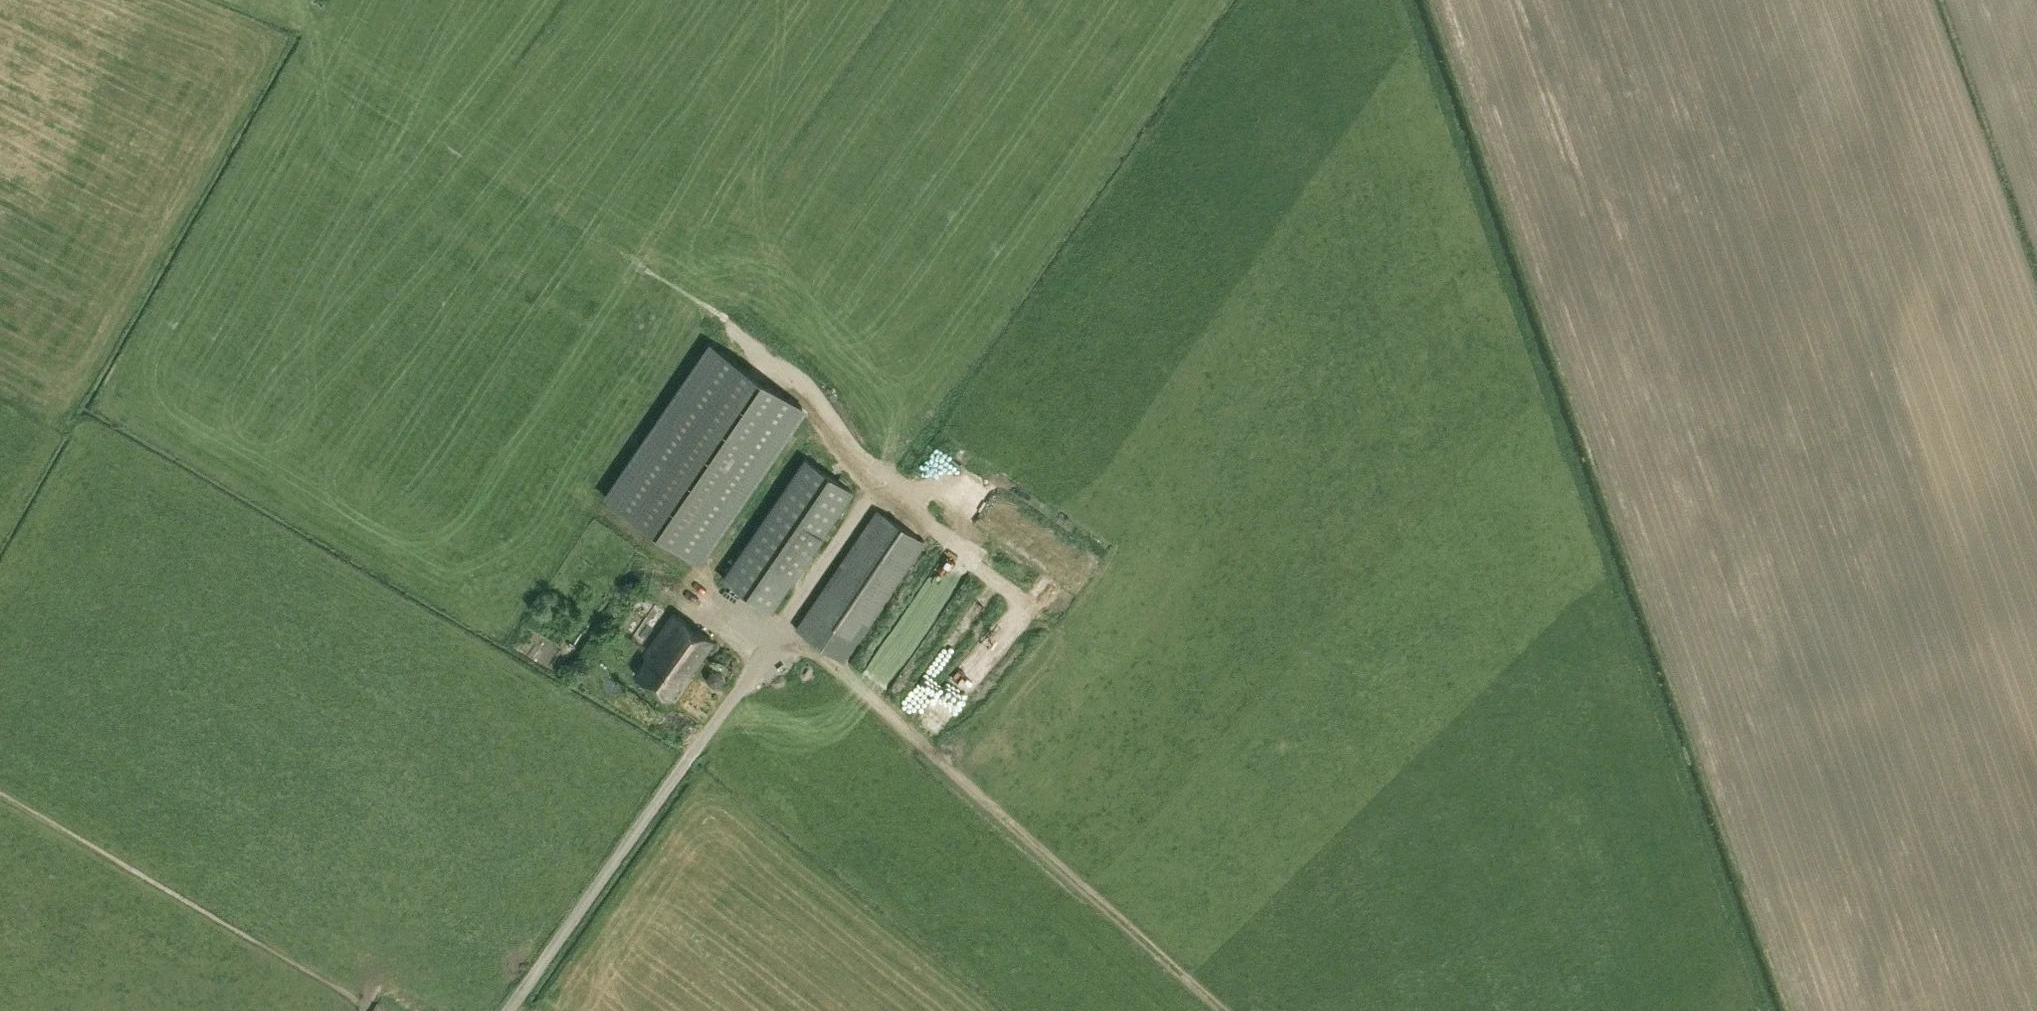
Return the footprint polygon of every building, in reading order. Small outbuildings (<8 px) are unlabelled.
[(600,494),(699,561),(804,408),(705,340),(600,494)] [(806,459),(724,578),(771,610),(853,491),(806,459)] [(878,510),(797,628),(844,660),(924,541),(878,510)] [(712,638),(672,611),(643,654),(646,656),(635,672),(668,696),(682,676),(685,678),(712,638)] [(916,654),(928,641),(914,629),(902,641),(916,654)] [(937,660),(925,679),(933,684),(945,665),(937,660)]
